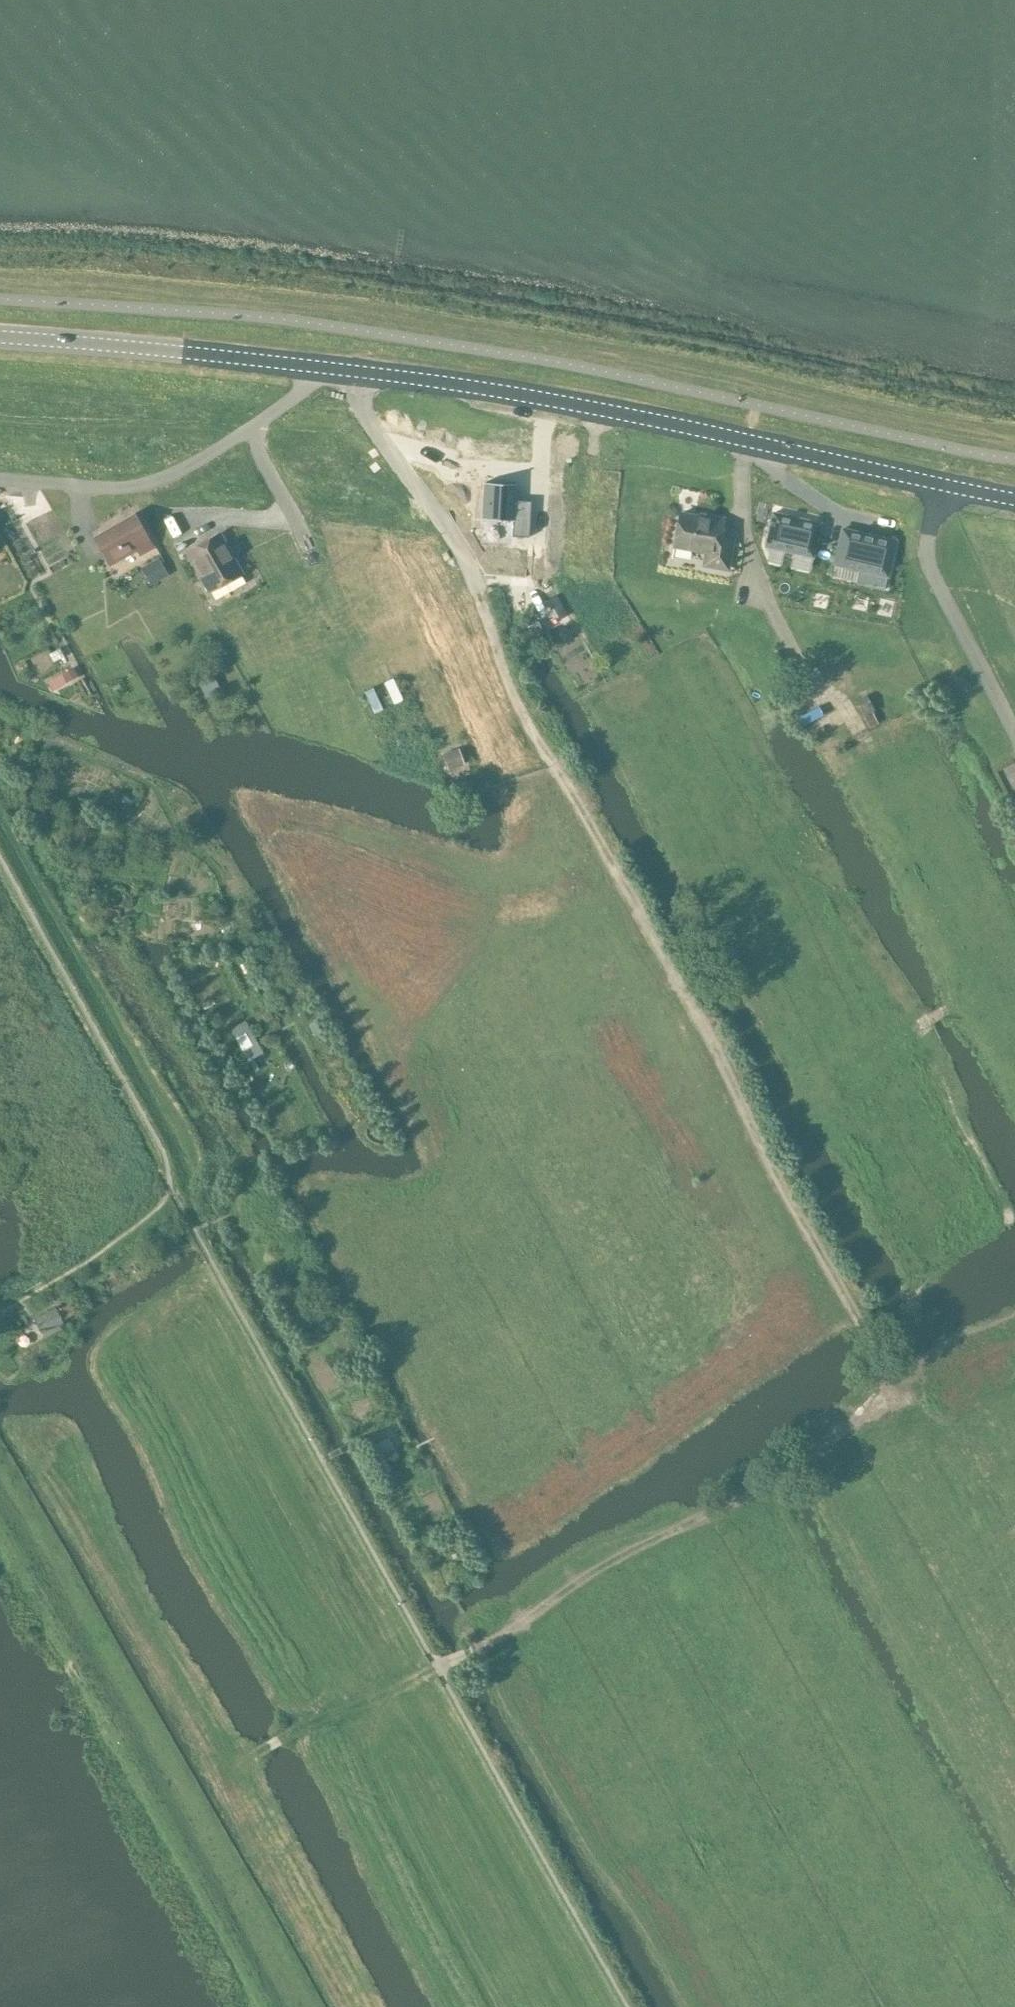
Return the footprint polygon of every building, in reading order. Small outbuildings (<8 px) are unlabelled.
[(514,486),(486,485),(485,515),(512,516),(512,531),(526,532),(527,500),(513,499),(514,486)] [(769,509),(770,504),(760,502),(756,520),(765,521),(767,508),(769,509)] [(724,519),(710,516),(710,518),(679,512),(673,546),(707,552),(705,564),(727,568),(733,539),(721,537),(724,519)] [(771,512),(763,546),(812,557),(820,522),(771,512)] [(116,523),(98,534),(105,545),(99,548),(104,557),(109,566),(137,550),(141,556),(154,548),(134,513),(123,520),(125,523),(118,527),(116,523)] [(842,528),(833,563),(886,575),(894,540),(842,528)] [(242,572),(239,566),(220,532),(193,546),(187,550),(209,590),(242,572)] [(158,557),(145,565),(154,581),(167,574),(158,557)] [(74,667),(62,674),(67,683),(79,677),(74,667)] [(870,700),(857,707),(863,717),(872,712),(876,709),(870,700)] [(872,712),(863,717),(870,728),(878,723),(872,712)] [(459,748),(442,754),(448,771),(465,765),(459,748)] [(73,811),(69,821),(81,826),(85,816),(73,811)] [(232,921),(221,923),(224,935),(235,932),(232,921)] [(270,1010),(263,1014),(267,1021),(273,1017),(270,1010)] [(235,1038),(248,1061),(263,1053),(256,1041),(251,1044),(245,1032),(235,1038)] [(35,1319),(41,1331),(62,1321),(56,1309),(35,1319)]
